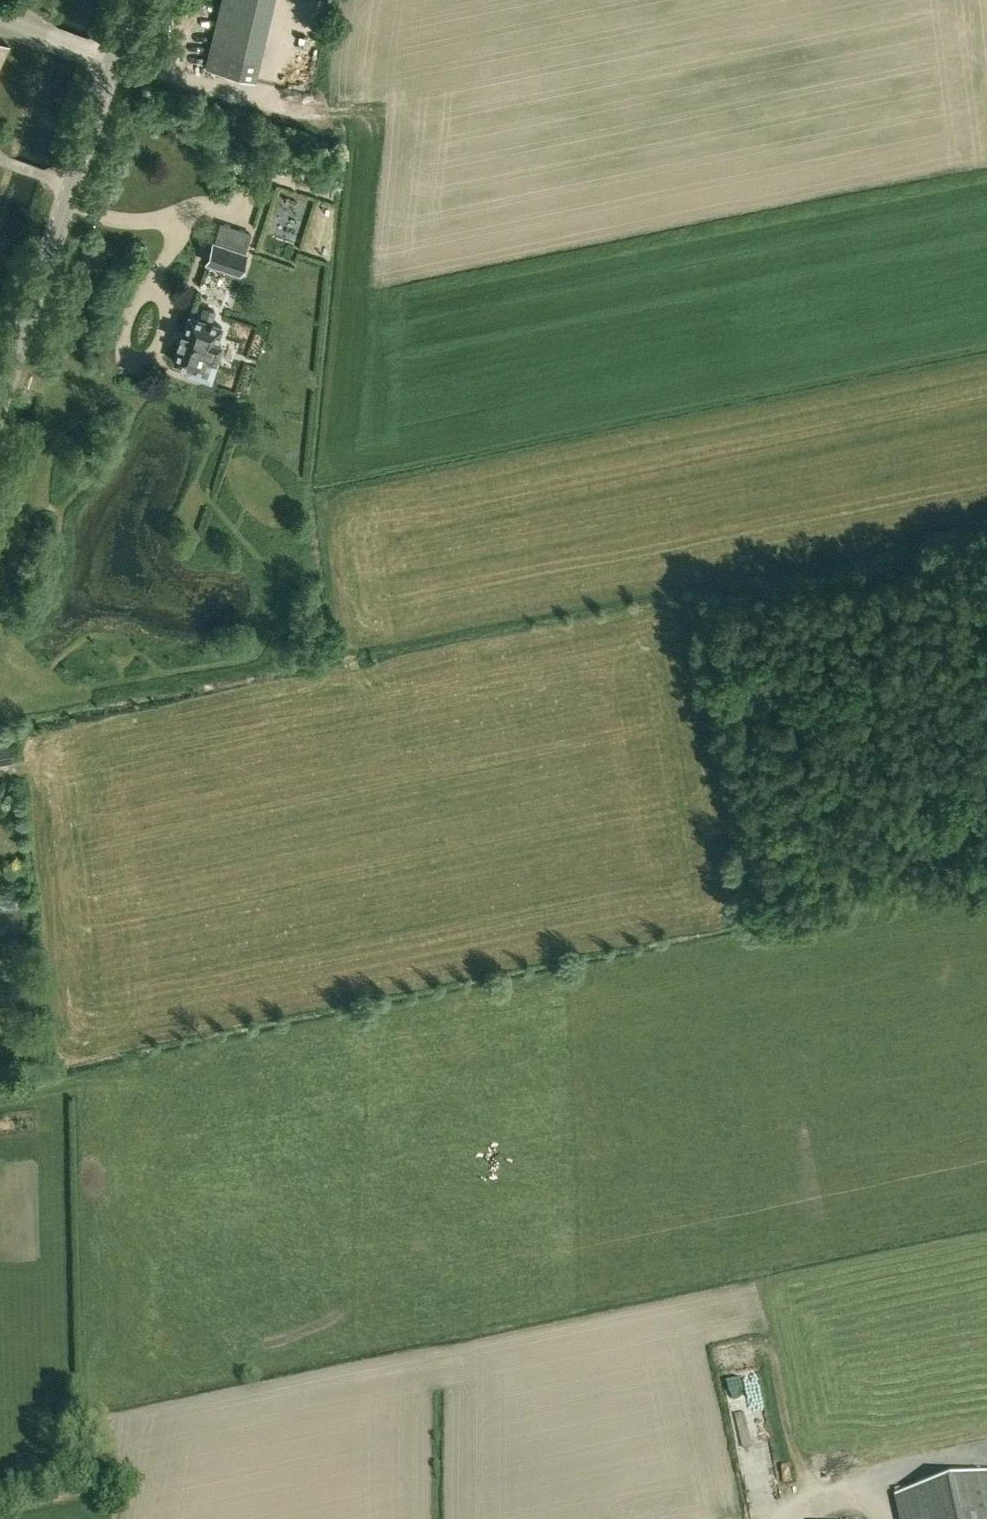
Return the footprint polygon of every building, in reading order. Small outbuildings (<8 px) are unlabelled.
[(255,79),(274,0),(221,0),(206,67),(255,79)] [(9,45),(0,41),(0,65),(9,45)] [(238,271),(244,251),(212,240),(205,260),(206,260),(238,271)] [(213,357),(219,339),(215,338),(220,323),(210,320),(214,308),(202,304),(198,316),(187,313),(172,359),(187,364),(205,370),(210,356),(213,357)] [(13,901),(10,889),(0,891),(0,904),(13,901)] [(19,936),(5,939),(6,947),(20,944),(19,936)] [(901,1518),(986,1518),(986,1478),(896,1497),(901,1518)]
